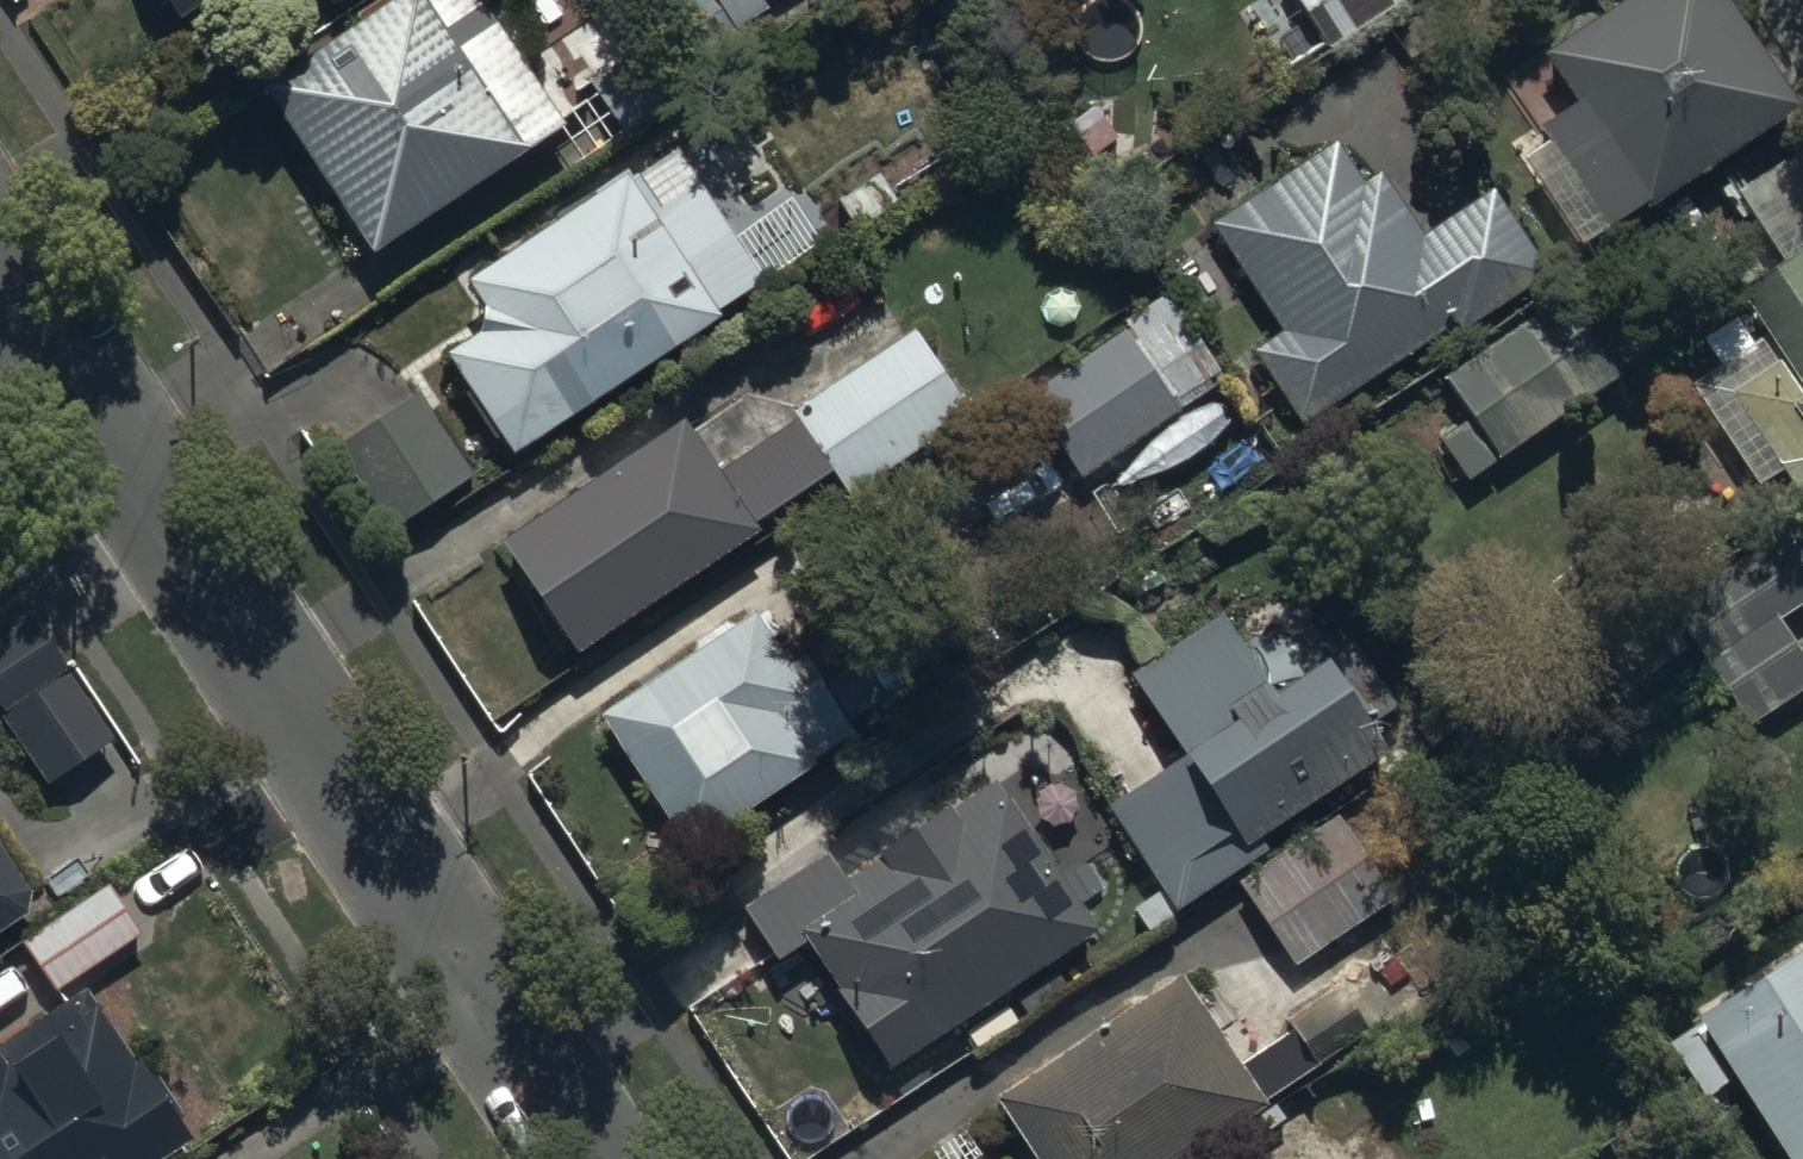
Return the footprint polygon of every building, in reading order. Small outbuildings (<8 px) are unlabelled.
[(219,0),(165,0),(181,25),(219,0)] [(377,257),(566,129),(479,0),(406,0),(267,95),(377,257)] [(690,39),(718,20),(732,41),(771,15),(761,0),(664,0),(690,39)] [(1330,49),(1405,0),(1298,0),(1330,49)] [(1552,57),(1586,107),(1538,138),(1532,130),(1516,141),(1529,160),(1526,161),(1585,249),(1655,202),(1660,210),(1800,116),(1723,0),(1637,0),(1552,57)] [(1338,146),(1217,226),(1287,333),(1252,357),(1300,430),(1459,325),(1464,333),(1550,277),(1493,191),(1422,238),(1380,174),(1364,185),(1338,146)] [(598,200),(468,286),(485,310),(482,337),(446,361),(514,463),(725,322),(721,317),(769,285),(702,185),(659,214),(628,168),(593,191),(598,200)] [(1736,297),(1760,332),(1749,339),(1736,320),(1703,342),(1721,369),(1687,391),(1753,490),(1776,475),(1787,493),(1802,482),(1802,252),(1736,297)] [(1127,332),(1032,399),(1086,476),(1227,378),(1169,295),(1123,327),(1127,332)] [(1413,403),(1472,485),(1621,379),(1562,296),(1413,403)] [(503,546),(578,658),(762,535),(757,528),(837,474),(852,496),(970,418),(913,333),(795,412),(800,421),(720,474),(687,424),(503,546)] [(421,397),(352,441),(411,533),(480,489),(421,397)] [(1741,719),(1747,729),(1802,692),(1802,662),(1778,624),(1802,607),(1802,518),(1799,512),(1660,605),(1741,719)] [(32,618),(0,640),(0,720),(49,791),(118,743),(32,618)] [(697,656),(603,721),(694,856),(821,770),(816,764),(855,738),(821,689),(810,697),(756,618),(733,634),(726,624),(691,647),(697,656)] [(1185,762),(1110,810),(1180,918),(1271,858),(1262,845),(1393,760),(1375,732),(1402,714),(1357,644),(1324,665),(1310,643),(1294,654),(1279,632),(1247,653),(1225,619),(1130,681),(1185,762)] [(828,856),(745,910),(781,965),(806,949),(888,1076),(1102,939),(1002,785),(954,816),(952,812),(881,857),(884,863),(848,886),(828,856)] [(1339,818),(1239,886),(1296,970),(1396,903),(1339,818)] [(26,921),(27,919),(28,918),(28,916),(29,915),(29,913),(30,912),(30,910),(30,909),(31,907),(31,906),(31,904),(31,903),(32,901),(32,900),(32,898),(0,848),(0,939),(26,921)] [(22,940),(56,993),(143,936),(108,883),(22,940)] [(1666,1047),(1704,1103),(1731,1085),(1781,1158),(1802,1158),(1802,956),(1666,1047)] [(1376,1031),(1344,982),(1285,1020),(1294,1034),(1242,1068),(1183,979),(996,1103),(1033,1158),(1200,1158),(1231,1139),(1240,1153),(1289,1121),(1281,1108),(1304,1081),(1376,1031)] [(195,1144),(143,1064),(137,1068),(88,992),(0,1050),(0,1158),(172,1158),(195,1144)]
